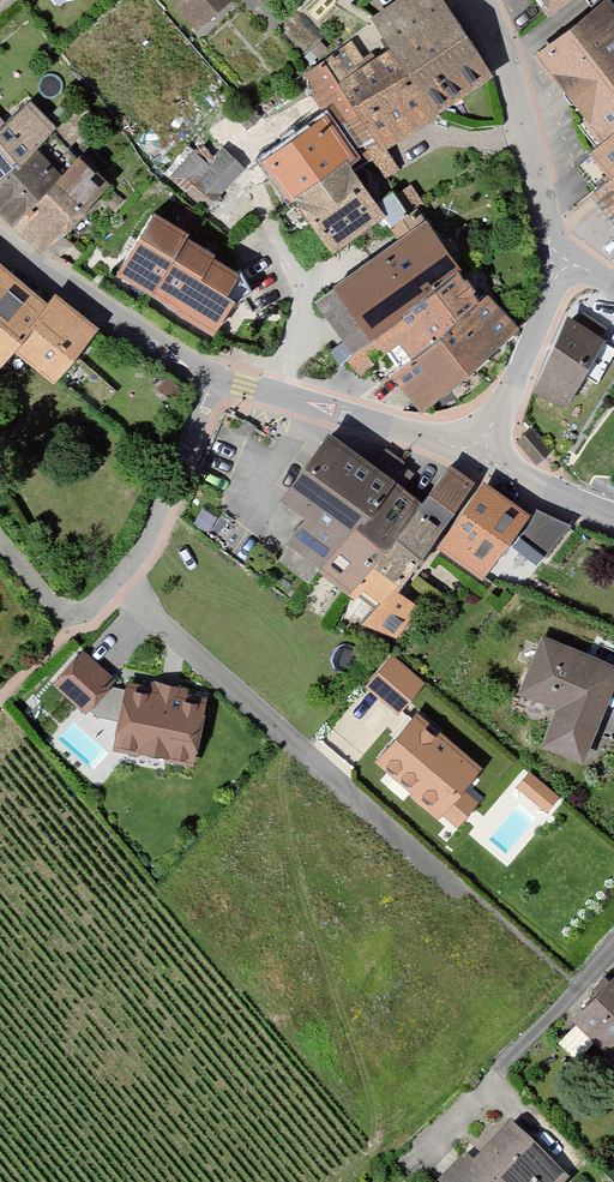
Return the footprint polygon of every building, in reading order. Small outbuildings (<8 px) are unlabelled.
[(184,36),(227,0),(155,0),(184,36)] [(320,249),(398,197),(369,159),(480,77),(430,0),(395,0),(358,22),(377,53),(353,68),(341,49),(298,79),(318,107),(253,160),(320,249)] [(574,0),(515,0),(528,32),(574,0)] [(520,58),(586,142),(613,120),(613,24),(597,3),(520,58)] [(0,119),(0,211),(39,252),(109,185),(29,101),(5,124),(0,119)] [(592,184),(613,168),(613,120),(586,142),(569,156),(592,184)] [(592,184),(578,196),(604,227),(613,220),(613,168),(592,184)] [(148,217),(113,275),(210,335),(230,302),(220,296),(236,271),(148,217)] [(604,227),(613,240),(613,220),(604,227)] [(327,292),(421,404),(514,331),(466,262),(441,269),(410,224),(327,292)] [(0,277),(0,354),(37,305),(0,277)] [(42,299),(0,354),(45,389),(88,332),(42,299)] [(525,398),(560,415),(583,374),(603,332),(567,313),(525,398)] [(537,463),(551,450),(532,430),(525,435),(518,442),(537,463)] [(420,504),(328,434),(282,494),(310,515),(286,547),(317,571),(346,595),(380,616),(429,545),(471,488),(446,470),(420,504)] [(373,461),(400,482),(412,466),(385,445),(373,461)] [(521,520),(474,490),(429,552),(475,585),(521,520)] [(536,515),(516,546),(537,563),(567,528),(536,515)] [(518,694),(553,708),(538,746),(582,763),(613,684),(613,663),(541,634),(518,694)] [(85,710),(112,681),(82,654),(56,684),(85,710)] [(398,712),(422,684),(392,658),(368,686),(398,712)] [(202,686),(118,677),(111,745),(195,754),(202,686)] [(483,752),(417,700),(372,755),(438,807),(483,752)] [(545,806),(558,791),(530,767),(517,782),(545,806)] [(599,1062),(613,1049),(613,973),(562,1024),(599,1062)] [(447,1181),(561,1181),(498,1124),(447,1181)]
